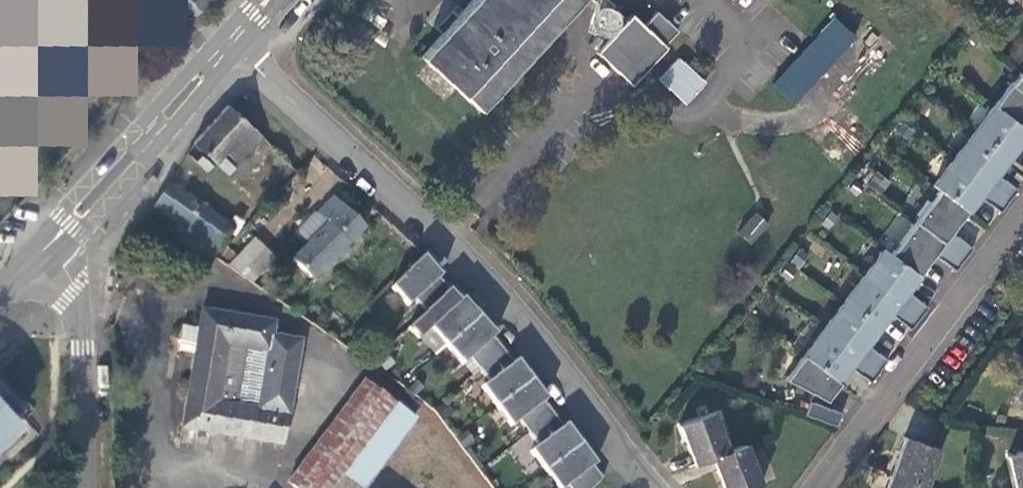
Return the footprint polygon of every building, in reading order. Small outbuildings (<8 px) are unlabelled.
[(198,14),(207,5),(212,0),(177,0),(176,1),(188,14),(194,9),(198,14)] [(463,11),(442,34),(421,57),(479,109),(580,0),(474,0),(463,11)] [(626,18),(643,0),(608,0),(626,18)] [(595,34),(599,35),(603,34),(607,32),(612,25),(613,20),(612,12),(608,7),(604,5),(601,4),(594,4),(590,6),(587,9),(584,14),(583,18),(583,23),(585,27),(589,32),(595,34)] [(442,34),(463,11),(455,5),(435,28),(442,34)] [(595,54),(630,87),(664,49),(630,16),(595,54)] [(771,84),(791,103),(852,39),(832,20),(771,84)] [(677,56),(657,79),(687,105),(707,82),(677,56)] [(1011,83),(994,106),(1022,128),(1022,95),(1011,83)] [(208,127),(195,141),(218,161),(228,150),(251,170),(273,146),(229,105),(208,127)] [(1007,159),(1019,143),(1022,146),(1022,128),(994,106),(973,132),(1007,159)] [(953,159),(1008,201),(1017,190),(996,174),(1007,159),(973,132),(953,159)] [(939,190),(967,212),(979,196),(999,212),(1008,201),(953,159),(933,185),(939,190)] [(874,170),(867,184),(882,192),(889,178),(874,170)] [(307,181),(298,172),(279,191),(288,200),(307,181)] [(178,245),(205,263),(231,225),(171,184),(163,196),(156,206),(182,223),(177,230),(184,236),(178,245)] [(915,223),(963,260),(971,248),(951,233),(967,212),(939,190),(915,223)] [(298,229),(298,233),(308,243),(293,258),(314,279),(365,227),(335,196),(319,211),(314,212),(298,229)] [(736,234),(746,243),(763,225),(753,216),(736,234)] [(963,260),(915,223),(890,255),(918,276),(934,255),(955,271),(963,260)] [(248,265),(257,276),(275,257),(265,247),(248,265)] [(864,276),(919,318),(927,307),(906,291),(918,276),(890,255),(884,250),(864,276)] [(450,286),(440,275),(442,272),(423,253),(392,285),(409,304),(416,297),(427,309),(450,286)] [(864,276),(843,303),(878,329),(889,314),(910,330),(919,318),(864,276)] [(464,295),(462,298),(450,286),(427,309),(438,319),(431,325),(447,344),(481,314),(464,295)] [(878,329),(843,303),(824,329),(878,371),(887,360),(866,344),(878,329)] [(262,395),(293,400),(302,337),(273,332),(275,320),(203,309),(199,336),(192,334),(191,341),(197,342),(184,425),(284,441),(288,411),(260,407),(262,395)] [(495,336),(498,332),(481,314),(447,344),(464,363),(471,356),(481,368),(505,348),(495,336)] [(824,329),(803,356),(838,382),(849,367),(870,383),(878,371),(824,329)] [(518,358),(515,361),(505,348),(481,368),(490,379),(482,385),(497,405),(533,378),(518,358)] [(803,356),(785,380),(826,402),(840,384),(838,382),(803,356)] [(545,400),(548,398),(541,390),(533,378),(497,405),(512,425),(520,419),(529,431),(554,412),(545,400)] [(1014,397),(1022,401),(1022,379),(1014,397)] [(301,487),(332,487),(346,470),(367,485),(416,419),(364,380),(291,481),(301,487)] [(10,440),(7,436),(18,426),(15,422),(26,412),(0,383),(0,449),(10,440)] [(290,411),(293,400),(262,395),(260,407),(288,411),(290,411)] [(810,402),(804,415),(836,427),(841,414),(810,402)] [(567,423),(564,425),(554,412),(529,431),(538,443),(531,450),(545,469),(581,442),(567,423)] [(679,425),(695,465),(713,458),(730,451),(713,412),(679,425)] [(889,477),(921,487),(925,487),(938,450),(904,437),(889,477)] [(597,462),(590,453),(581,442),(545,469),(559,487),(563,487),(568,484),(571,487),(593,487),(604,478),(593,465),(597,462)] [(745,445),(730,451),(713,458),(725,487),(748,487),(760,483),(745,445)] [(1009,456),(1015,487),(1022,487),(1022,452),(1009,456)] [(885,487),(921,487),(889,477),(885,487)]
